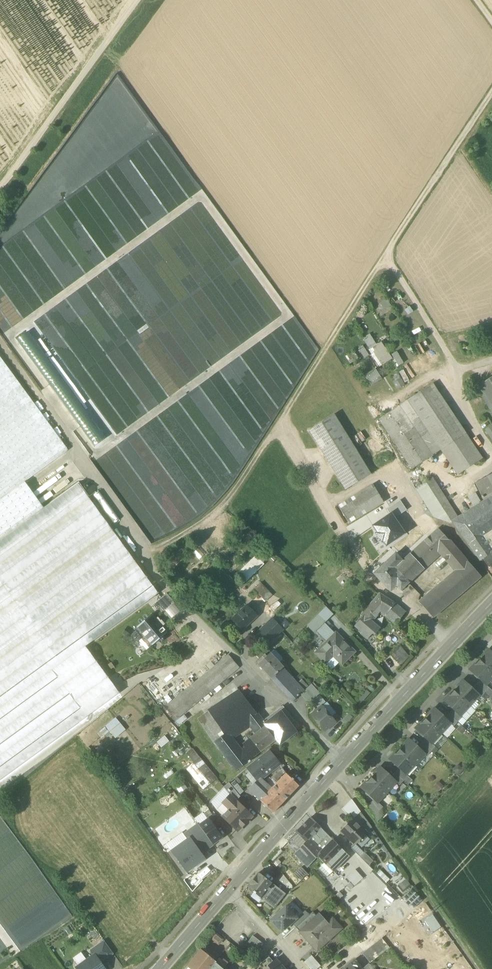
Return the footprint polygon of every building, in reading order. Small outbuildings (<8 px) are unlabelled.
[(144,138),(156,130),(119,78),(105,87),(105,97),(106,98),(107,98),(107,102),(103,102),(84,115),(85,174),(92,174),(94,172),(96,172),(126,151),(126,145),(123,141),(129,141),(130,139),(127,135),(127,128),(134,128),(134,138),(144,138)] [(386,299),(380,304),(383,310),(390,306),(386,299)] [(369,349),(370,348),(376,345),(369,334),(363,338),(369,349)] [(370,348),(380,365),(392,359),(381,342),(376,345),(370,348)] [(363,346),(358,349),(364,358),(369,355),(363,346)] [(354,352),(346,357),(350,363),(358,358),(354,352)] [(397,352),(392,355),(398,366),(404,363),(397,352)] [(25,482),(68,450),(0,357),(0,500),(25,482)] [(382,380),(375,368),(364,375),(371,386),(382,380)] [(392,382),(397,390),(405,385),(400,377),(392,382)] [(491,414),(491,377),(476,387),(491,414)] [(433,383),(408,400),(441,450),(466,433),(433,383)] [(408,400),(399,405),(433,455),(441,450),(408,400)] [(412,469),(433,455),(399,405),(379,419),(412,469)] [(309,430),(345,490),(371,474),(334,415),(309,430)] [(483,458),(466,433),(441,450),(458,475),(483,458)] [(450,523),(452,522),(452,521),(458,518),(432,477),(416,489),(434,517),(450,523)] [(486,477),(481,480),(490,498),(491,497),(491,489),(486,477)] [(482,497),(485,502),(490,498),(481,480),(475,483),(482,497)] [(25,482),(0,500),(0,683),(146,577),(78,483),(44,508),(25,482)] [(349,524),(384,502),(373,485),(338,506),(349,523),(348,523),(349,524)] [(468,497),(474,508),(482,503),(475,492),(468,497)] [(458,518),(452,521),(452,522),(469,544),(482,535),(491,528),(491,497),(490,498),(485,502),(482,503),(474,508),(458,518)] [(400,500),(387,509),(390,514),(391,514),(394,519),(407,510),(400,500)] [(390,514),(373,526),(378,533),(377,534),(382,542),(383,541),(386,545),(404,533),(394,519),(391,514),(390,514)] [(440,553),(456,572),(458,570),(471,586),(480,578),(481,577),(480,576),(480,577),(452,543),(438,528),(403,561),(395,568),(408,583),(435,558),(435,557),(440,553)] [(482,535),(490,546),(491,545),(491,528),(482,535)] [(480,560),(491,551),(491,545),(490,546),(482,535),(469,544),(480,560)] [(204,555),(198,548),(193,553),(200,560),(204,555)] [(267,551),(263,555),(272,563),(276,559),(267,551)] [(480,560),(480,561),(485,558),(491,568),(491,551),(480,560)] [(374,574),(391,591),(397,585),(401,590),(408,583),(395,568),(403,561),(395,554),(374,574)] [(255,556),(238,573),(248,582),(264,565),(255,556)] [(433,617),(471,586),(458,570),(456,572),(420,602),(419,603),(433,618),(434,617),(433,617)] [(119,693),(85,647),(158,594),(146,577),(0,683),(0,780),(119,693)] [(255,589),(266,601),(272,595),(261,583),(255,589)] [(160,607),(164,612),(165,611),(173,604),(175,603),(167,594),(153,605),(157,610),(160,607)] [(361,616),(362,617),(370,623),(371,621),(380,611),(385,615),(395,603),(380,594),(361,616)] [(270,607),(274,611),(281,605),(277,601),(270,607)] [(385,615),(396,624),(406,612),(395,603),(385,615)] [(173,604),(165,611),(172,618),(180,612),(173,604)] [(231,619),(242,631),(258,616),(247,605),(231,619)] [(325,606),(317,615),(324,622),(332,614),(325,606)] [(145,637),(152,646),(158,641),(160,643),(164,640),(162,638),(167,633),(162,627),(164,625),(161,621),(158,618),(156,619),(152,615),(137,627),(145,637)] [(315,631),(324,622),(317,615),(309,624),(315,631)] [(258,631),(268,642),(283,630),(272,617),(258,631)] [(380,629),(371,621),(370,623),(362,617),(355,625),(362,631),(361,633),(368,639),(373,632),(375,634),(380,629)] [(315,631),(327,642),(335,634),(324,622),(315,631)] [(128,638),(133,630),(127,626),(122,635),(128,638)] [(340,662),(342,664),(354,652),(336,633),(335,634),(327,642),(316,653),(324,661),(332,653),(340,662)] [(146,650),(152,646),(145,637),(139,642),(146,650)] [(255,654),(260,659),(265,654),(267,656),(270,653),(264,646),(255,654)] [(403,646),(393,649),(396,660),(406,657),(403,646)] [(480,661),(491,672),(491,653),(488,649),(483,655),(484,656),(480,661)] [(274,650),(270,653),(279,663),(283,660),(283,658),(276,650),(274,650)] [(283,668),(279,663),(270,653),(267,656),(258,664),(259,665),(271,678),(283,668)] [(332,653),(324,661),(332,669),(340,662),(332,653)] [(258,664),(267,656),(265,654),(260,659),(257,662),(256,662),(258,665),(259,665),(258,664)] [(165,707),(176,720),(239,668),(228,655),(165,707)] [(491,679),(491,672),(480,661),(476,665),(475,664),(469,670),(480,680),(486,685),(491,679)] [(297,684),(283,668),(271,678),(293,701),(300,694),(304,691),(297,684)] [(182,686),(190,680),(182,670),(174,676),(182,686)] [(302,680),(297,684),(304,691),(308,687),(302,680)] [(459,687),(454,691),(470,706),(479,696),(479,695),(472,689),(463,680),(457,686),(459,687)] [(480,680),(476,685),(485,693),(490,688),(486,685),(480,680)] [(300,694),(309,704),(320,693),(312,684),(308,687),(304,691),(300,694)] [(481,697),(485,693),(476,685),(472,689),(479,695),(479,696),(481,697)] [(358,699),(362,703),(371,693),(367,690),(358,699)] [(209,711),(214,719),(245,699),(239,691),(209,711)] [(461,716),(470,706),(454,691),(450,696),(449,695),(444,700),(453,709),(460,716),(461,716)] [(479,696),(470,706),(475,711),(485,700),(481,697),(479,696)] [(255,712),(245,699),(214,719),(225,735),(228,733),(247,720),(257,713),(255,712)] [(327,702),(322,706),(331,717),(336,713),(327,702)] [(311,715),(324,731),(335,722),(331,717),(322,706),(311,715)] [(462,725),(475,711),(470,706),(461,716),(462,717),(458,722),(462,725)] [(430,715),(426,719),(441,734),(451,724),(451,723),(445,718),(434,708),(429,714),(430,715)] [(267,719),(263,722),(276,739),(280,744),(296,732),(290,724),(294,721),(285,709),(269,721),(267,719)] [(453,709),(449,714),(458,722),(462,717),(461,716),(460,716),(453,709)] [(214,743),(225,735),(214,719),(209,711),(198,718),(214,743)] [(266,747),(276,739),(263,722),(257,713),(247,720),(253,727),(258,733),(251,739),(251,740),(261,752),(266,747)] [(349,713),(341,721),(346,725),(353,717),(349,713)] [(454,727),(458,722),(449,714),(445,718),(451,723),(451,724),(454,727)] [(184,715),(175,723),(178,727),(187,719),(184,715)] [(116,718),(105,727),(115,739),(126,730),(116,718)] [(432,744),(441,734),(426,719),(422,724),(420,723),(415,728),(426,739),(432,744)] [(228,733),(234,739),(253,727),(247,720),(228,733)] [(441,734),(447,739),(456,729),(454,727),(451,724),(441,734)] [(234,739),(228,733),(225,735),(214,743),(236,771),(261,752),(251,740),(248,742),(250,744),(242,751),(234,739)] [(447,739),(441,734),(432,744),(435,747),(438,749),(447,739)] [(404,746),(400,750),(416,764),(425,754),(418,748),(408,739),(403,744),(404,746)] [(426,739),(422,743),(431,752),(435,747),(432,744),(426,739)] [(427,756),(431,752),(422,743),(418,748),(425,754),(427,756)] [(186,769),(203,789),(217,779),(192,749),(187,753),(194,762),(186,769)] [(406,775),(416,764),(400,750),(396,755),(395,753),(389,759),(399,768),(406,775)] [(250,772),(257,781),(258,781),(261,779),(280,764),(269,751),(247,768),(250,772)] [(430,759),(427,756),(425,754),(416,764),(421,769),(430,759)] [(457,764),(452,770),(458,776),(464,770),(457,764)] [(376,774),(372,778),(387,793),(396,782),(391,777),(380,767),(374,773),(376,774)] [(272,779),(277,784),(286,774),(283,768),(272,779)] [(399,768),(395,773),(404,781),(408,785),(412,780),(406,775),(399,768)] [(257,781),(250,772),(246,775),(252,784),(257,781)] [(399,786),(404,781),(395,773),(391,777),(396,782),(399,786)] [(267,785),(261,779),(258,781),(257,781),(252,784),(247,788),(261,800),(273,813),(299,786),(293,780),(294,780),(292,778),(291,779),(286,774),(277,784),(272,789),(267,785)] [(378,802),(387,793),(372,778),(367,783),(366,782),(361,787),(374,799),(378,803),(378,802)] [(234,779),(229,783),(240,796),(244,792),(234,779)] [(272,779),(267,785),(272,789),(277,784),(272,779)] [(187,788),(182,780),(174,785),(180,793),(187,788)] [(444,786),(438,781),(434,786),(439,791),(444,786)] [(224,788),(230,795),(236,801),(240,797),(229,783),(223,787),(224,788)] [(230,795),(224,788),(211,802),(216,810),(230,795)] [(236,801),(230,795),(216,810),(223,816),(223,817),(238,831),(252,816),(236,801)] [(367,807),(377,822),(383,815),(379,811),(383,807),(378,802),(378,803),(374,799),(367,807)] [(352,819),(353,819),(360,812),(352,800),(342,809),(352,819)] [(208,819),(214,828),(219,824),(209,810),(203,814),(208,820),(208,819)] [(208,820),(203,814),(203,812),(194,819),(198,823),(199,826),(208,820)] [(309,840),(316,847),(327,834),(310,818),(296,832),(306,842),(307,841),(307,842),(309,840)] [(199,826),(212,844),(221,837),(214,828),(208,819),(208,820),(199,826)] [(341,830),(355,844),(367,833),(353,819),(352,819),(341,830)] [(212,844),(199,826),(198,823),(184,834),(187,839),(171,851),(187,873),(206,859),(202,854),(213,846),(212,844)] [(187,839),(184,834),(182,832),(166,844),(171,851),(187,839)] [(301,847),(306,842),(296,832),(291,838),(301,847)] [(318,856),(324,863),(333,871),(348,856),(333,840),(319,854),(317,856),(318,856)] [(298,850),(311,864),(318,856),(317,856),(319,854),(307,842),(307,841),(306,842),(301,847),(298,850)] [(364,853),(355,844),(351,849),(360,857),(364,853)] [(311,864),(298,850),(295,854),(307,867),(311,864)] [(360,857),(368,866),(373,861),(365,852),(364,853),(360,857)] [(327,877),(333,871),(324,863),(318,869),(327,877)] [(301,867),(293,875),(300,882),(308,874),(301,867)] [(346,877),(350,882),(359,874),(355,870),(346,877)] [(380,870),(376,873),(386,883),(389,880),(380,870)] [(192,892),(203,881),(196,871),(184,880),(192,892)] [(333,871),(327,877),(331,882),(337,876),(333,871)] [(254,893),(261,898),(273,884),(259,873),(247,887),(254,893)] [(363,879),(359,874),(350,882),(354,886),(363,879)] [(405,879),(397,886),(403,893),(411,886),(405,879)] [(306,880),(296,890),(299,893),(309,883),(306,880)] [(261,898),(268,904),(280,889),(273,884),(261,898)] [(286,894),(280,889),(268,904),(274,908),(286,894)] [(258,902),(261,898),(254,893),(251,897),(258,902)] [(282,932),(292,923),(297,918),(286,906),(271,920),(282,932)] [(391,907),(379,917),(391,931),(403,921),(391,907)] [(305,911),(297,918),(292,923),(296,927),(309,915),(305,911)] [(296,927),(300,932),(317,916),(313,912),(309,915),(296,927)] [(300,932),(317,951),(341,928),(334,920),(328,925),(318,914),(317,916),(300,932)] [(215,932),(210,938),(219,946),(224,939),(215,932)] [(246,945),(250,949),(258,939),(253,936),(246,945)] [(372,963),(389,948),(381,938),(363,953),(372,963)] [(262,943),(258,939),(250,949),(255,952),(262,943)] [(95,955),(100,962),(113,953),(104,941),(91,951),(94,955),(95,955)] [(230,945),(225,951),(231,956),(236,950),(230,945)] [(412,947),(402,955),(406,960),(412,955),(416,952),(412,947)] [(223,968),(216,962),(201,950),(186,968),(223,968)] [(262,950),(255,959),(260,962),(267,954),(262,950)] [(73,958),(78,966),(87,960),(81,952),(73,958)] [(77,968),(105,968),(100,962),(95,955),(94,955),(87,960),(78,966),(77,968)] [(310,968),(317,968),(321,966),(312,955),(304,962),(310,968)] [(412,955),(406,960),(410,964),(415,960),(412,955)] [(263,968),(264,968),(273,961),(269,957),(260,965),(263,968)] [(220,958),(216,962),(223,968),(228,963),(223,959),(222,960),(220,958)] [(284,968),(276,959),(273,961),(264,968),(284,968)] [(363,968),(356,959),(343,968),(364,968),(363,968)]
